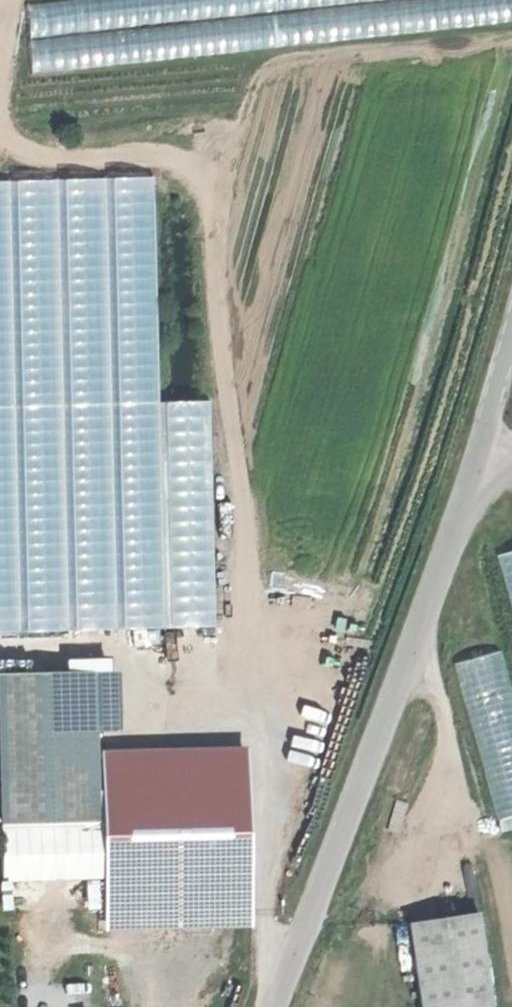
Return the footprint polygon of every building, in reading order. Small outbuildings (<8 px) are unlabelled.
[(27,3),(34,73),(511,22),(511,0),(55,0),(27,3)] [(0,181),(0,631),(218,624),(211,402),(162,403),(156,176),(0,181)] [(497,556),(511,610),(511,552),(497,556)] [(455,664),(498,820),(511,816),(511,688),(502,651),(455,664)] [(0,673),(0,813),(1,824),(97,821),(95,790),(94,761),(90,669),(0,673)] [(94,761),(95,790),(241,784),(240,755),(94,761)] [(241,784),(95,790),(97,821),(99,881),(246,875),(241,784)] [(246,875),(99,881),(101,920),(248,914),(246,875)] [(415,1006),(487,1006),(471,915),(401,925),(415,1006)]
